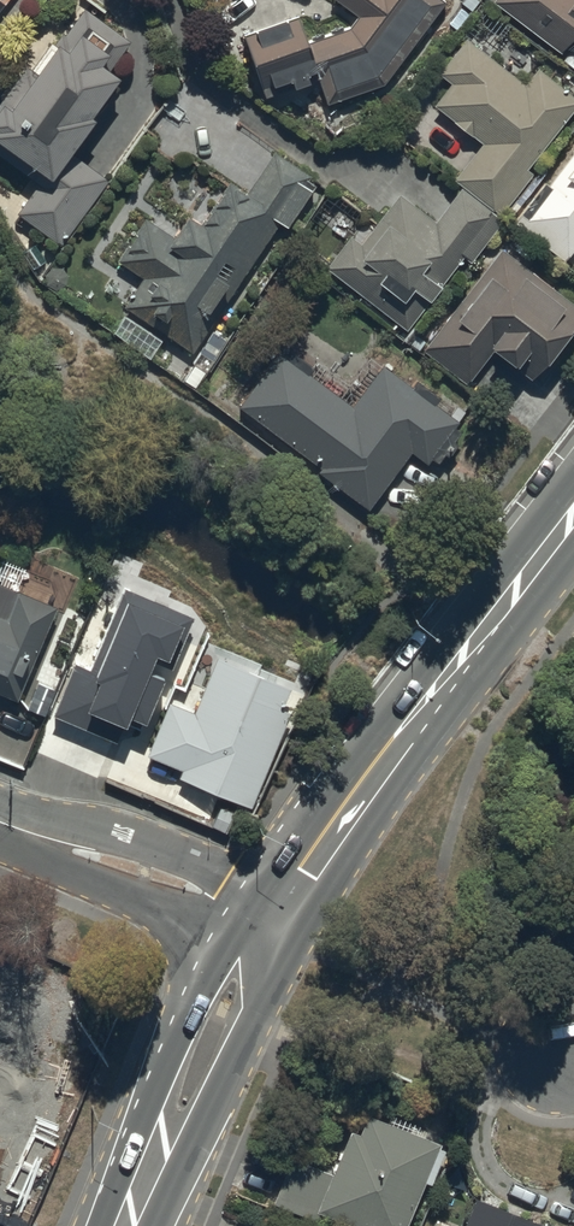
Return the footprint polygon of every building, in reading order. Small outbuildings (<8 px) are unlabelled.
[(327,107),(385,87),(446,4),(441,0),(334,0),(358,18),(350,29),(308,44),(299,17),(245,36),(265,95),(317,76),(327,107)] [(494,4),(562,55),(573,40),(573,41),(573,0),(496,0),(494,4)] [(15,215),(59,248),(108,182),(70,153),(93,122),(88,119),(117,80),(107,72),(128,44),(83,11),(64,37),(60,35),(51,47),(48,45),(28,72),(24,69),(0,101),(0,149),(41,180),(15,215)] [(454,181),(500,218),(534,176),(528,171),(573,114),(573,99),(538,70),(525,86),(467,40),(439,75),(452,85),(434,107),(483,145),(454,181)] [(315,183),(271,154),(245,195),(226,183),(198,225),(185,217),(171,238),(143,221),(116,263),(143,280),(124,310),(194,355),(279,224),(286,229),(315,183)] [(550,187),(546,184),(514,224),(565,264),(573,252),(573,157),(550,187)] [(349,239),(325,269),(406,332),(463,258),(469,263),(501,222),(460,190),(435,223),(398,195),(358,246),(349,239)] [(500,251),(421,352),(465,386),(489,354),(511,371),(513,369),(530,382),(532,380),(539,385),(554,365),(548,360),(573,326),(573,308),(500,251)] [(352,406),(307,375),(312,369),(282,348),(237,408),(321,468),(317,474),(367,510),(409,452),(427,465),(430,461),(436,465),(459,432),(453,428),(457,423),(431,404),(437,397),(417,382),(411,390),(380,367),(352,406)] [(187,605),(122,580),(89,662),(73,656),(52,710),(113,734),(120,717),(137,724),(161,664),(147,659),(152,645),(169,652),(187,605)] [(0,615),(0,695),(16,701),(54,609),(14,592),(4,616),(0,615)] [(288,682),(217,652),(193,709),(167,698),(146,750),(181,765),(178,772),(250,802),(291,705),(280,701),(288,682)] [(291,1159),(272,1205),(310,1221),(313,1212),(347,1225),(405,1225),(438,1146),(365,1116),(356,1137),(347,1133),(330,1175),(291,1159)] [(463,1225),(540,1225),(474,1200),(463,1225)]
